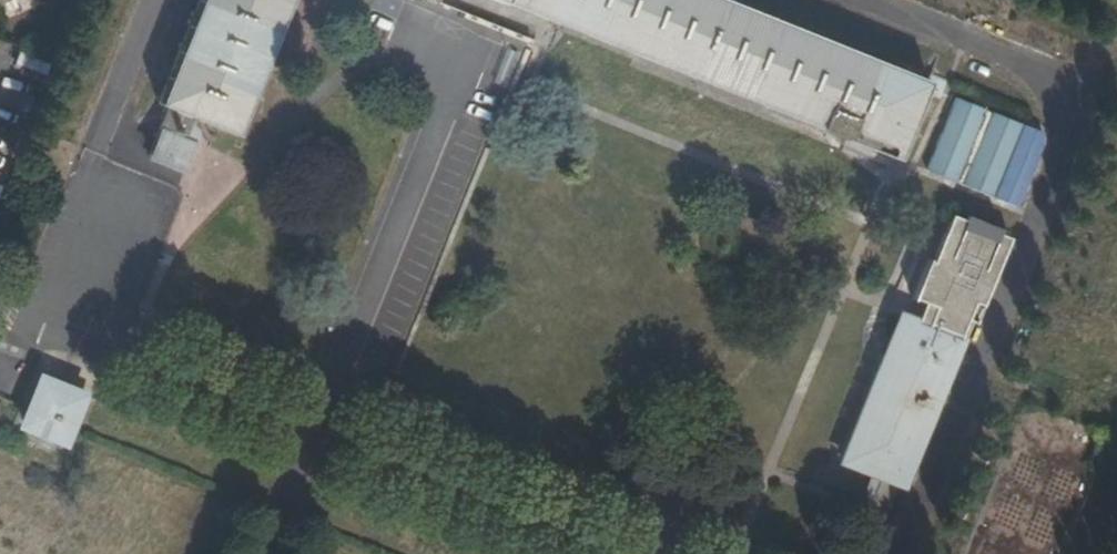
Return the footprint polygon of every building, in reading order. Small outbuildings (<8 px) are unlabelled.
[(161,97),(171,102),(150,153),(187,168),(207,117),(240,130),(292,0),(200,0),(161,97)] [(642,52),(901,156),(932,78),(827,36),(738,0),(515,0),(642,52)] [(1000,0),(960,0),(994,14),(1000,0)] [(987,105),(958,93),(929,167),(958,177),(987,105)] [(1024,119),(994,107),(964,180),(994,192),(1024,119)] [(1052,133),(1026,123),(997,194),(1024,204),(1052,133)] [(1006,233),(951,211),(932,257),(925,254),(910,291),(922,297),(914,316),(897,309),(839,453),(898,478),(965,314),(972,317),(1006,233)] [(51,287),(70,296),(79,273),(59,264),(51,287)] [(84,392),(43,375),(26,419),(66,435),(84,392)]
